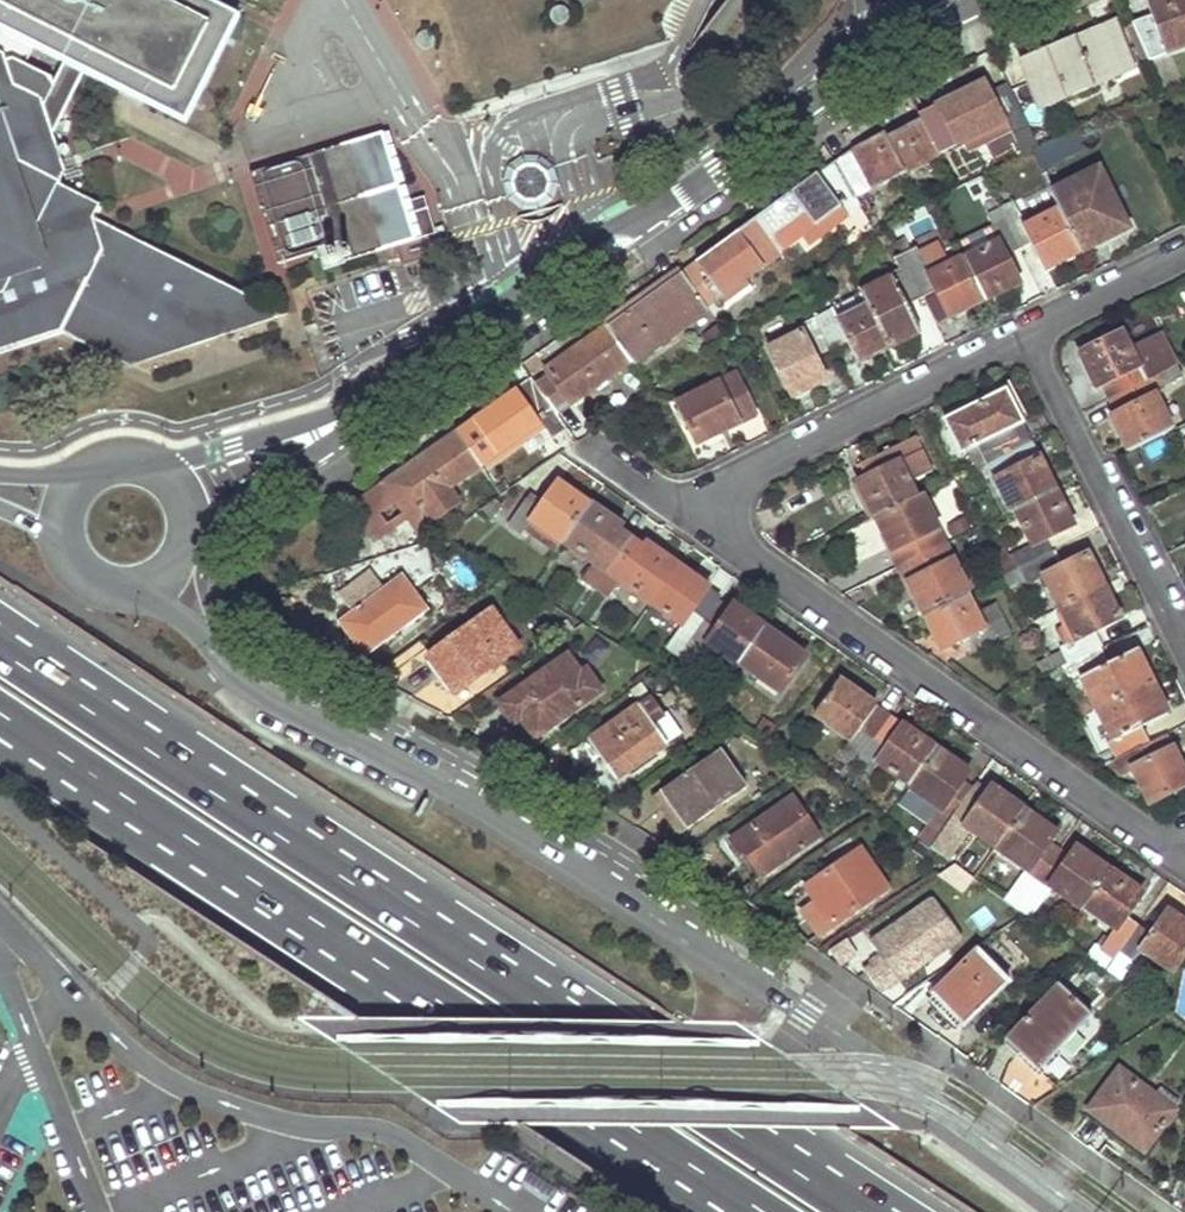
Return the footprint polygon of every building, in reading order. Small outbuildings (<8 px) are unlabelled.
[(34,48),(65,64),(85,74),(186,125),(240,19),(204,0),(0,0),(0,31),(34,48)] [(658,28),(667,47),(691,0),(672,0),(658,28)] [(1137,31),(1148,61),(1184,48),(1184,0),(1151,0),(1146,2),(1151,15),(1154,25),(1137,31)] [(1154,25),(1151,15),(1134,22),(1137,31),(1154,25)] [(1026,63),(1044,105),(1091,85),(1092,88),(1132,70),(1112,24),(1061,46),(1062,47),(1026,63)] [(0,31),(0,352),(62,332),(102,250),(94,218),(101,204),(59,186),(65,172),(53,136),(44,107),(41,98),(15,86),(34,48),(0,31)] [(85,74),(65,64),(44,107),(53,136),(85,74)] [(920,116),(922,120),(940,154),(963,143),(968,151),(985,142),(981,133),(1005,121),(1008,128),(1026,118),(1008,83),(991,92),(986,83),(959,96),(962,103),(954,107),(950,101),(920,116)] [(962,103),(959,96),(950,101),(954,107),(962,103)] [(877,139),(833,163),(857,200),(941,156),(940,154),(922,120),(880,143),(877,139)] [(407,202),(385,131),(252,171),(278,261),(337,244),(342,260),(418,237),(435,232),(424,197),(407,202)] [(554,175),(551,168),(546,163),(540,159),(530,156),(520,157),(511,162),(505,169),(501,178),(500,185),(502,193),(506,200),(513,207),(520,211),(531,211),(539,209),(548,203),(553,195),(555,189),(556,181),(554,175)] [(795,191),(757,219),(781,251),(803,236),(840,208),(846,216),(862,207),(857,200),(833,163),(795,191)] [(1099,169),(1051,194),(1059,210),(1080,252),(1128,228),(1099,169)] [(1026,227),(1014,203),(1000,210),(1005,221),(1019,248),(1032,242),(1043,262),(1060,253),(1064,260),(1080,252),(1059,210),(1026,227)] [(846,216),(840,208),(803,236),(806,243),(846,216)] [(287,313),(94,218),(102,250),(62,332),(131,365),(287,313)] [(706,307),(707,308),(782,253),(781,251),(757,219),(713,251),(682,273),(706,307)] [(997,243),(964,259),(984,300),(1002,291),(999,285),(1015,277),(1004,255),(1019,248),(1005,221),(991,229),(997,243)] [(917,248),(902,255),(924,298),(937,291),(947,311),(964,303),(967,308),(984,300),(964,259),(963,258),(948,266),(939,247),(921,256),(917,248)] [(1043,262),(1046,269),(1064,260),(1060,253),(1043,262)] [(861,295),(868,308),(888,348),(919,332),(906,306),(924,298),(902,255),(894,259),(900,270),(889,275),(891,280),(861,295)] [(636,307),(607,327),(632,361),(706,307),(682,273),(645,301),(650,309),(641,315),(636,307)] [(999,285),(1002,291),(1018,283),(1015,277),(999,285)] [(650,309),(645,301),(636,307),(641,315),(650,309)] [(967,308),(964,303),(947,311),(950,317),(967,308)] [(832,311),(815,320),(830,351),(848,342),(859,363),(888,348),(868,308),(838,323),(832,311)] [(801,333),(769,350),(792,396),(826,379),(815,358),(830,351),(815,320),(799,328),(801,333)] [(702,337),(710,348),(727,336),(719,325),(702,337)] [(550,377),(538,387),(557,415),(633,362),(632,361),(607,327),(572,352),(546,370),(550,377)] [(1125,335),(1082,356),(1090,372),(1097,369),(1106,387),(1113,400),(1178,367),(1163,338),(1134,353),(1125,335)] [(1114,418),(1131,453),(1175,431),(1158,397),(1164,393),(1161,388),(1183,377),(1178,367),(1113,400),(1120,415),(1114,418)] [(1106,387),(1097,369),(1090,372),(1100,390),(1106,387)] [(737,375),(678,405),(699,444),(756,415),(737,375)] [(472,425),(458,434),(481,467),(540,426),(544,431),(550,440),(566,429),(557,415),(538,387),(533,382),(491,411),(495,416),(475,430),(472,425)] [(1007,392),(947,422),(963,452),(972,448),(973,448),(980,444),(990,464),(1033,443),(1021,419),(1007,392)] [(495,416),(491,411),(472,425),(475,430),(495,416)] [(407,470),(385,485),(406,517),(408,520),(416,514),(414,523),(430,526),(461,504),(450,489),(481,467),(458,434),(407,470)] [(861,481),(879,517),(918,496),(911,483),(935,470),(917,436),(861,464),(868,478),(861,481)] [(1045,466),(1033,443),(990,464),(1015,512),(1018,510),(1057,491),(1045,466)] [(990,464),(980,444),(973,448),(972,448),(982,468),(990,464)] [(1015,512),(990,464),(982,468),(1006,517),(1015,512)] [(575,495),(559,483),(554,490),(570,501),(575,495)] [(406,517),(385,485),(358,505),(378,535),(406,517)] [(526,500),(508,527),(522,537),(524,532),(532,523),(562,544),(563,543),(590,505),(575,495),(570,501),(554,490),(540,509),(526,500)] [(1067,509),(1057,491),(1018,510),(1035,544),(1009,557),(1005,549),(995,553),(1006,576),(1053,553),(1047,540),(1068,530),(1060,512),(1067,509)] [(918,496),(879,517),(893,544),(903,565),(947,544),(923,494),(918,496)] [(482,512),(492,521),(503,507),(496,502),(482,512)] [(608,517),(590,505),(563,543),(595,564),(583,582),(596,591),(631,542),(618,533),(604,523),(608,517)] [(1068,530),(1075,527),(1067,509),(1060,512),(1068,530)] [(604,523),(618,533),(622,527),(608,517),(604,523)] [(562,544),(532,523),(524,532),(555,554),(562,544)] [(596,591),(609,600),(621,583),(652,605),(679,567),(662,556),(659,561),(643,550),(631,542),(596,591)] [(947,544),(903,565),(916,592),(927,615),(969,595),(972,593),(947,544)] [(643,550),(659,561),(662,556),(646,545),(643,550)] [(1062,568),(1053,553),(1006,576),(1012,588),(1028,581),(1030,585),(1033,584),(1046,577),(1058,602),(1062,609),(1101,589),(1095,578),(1101,576),(1090,554),(1062,568)] [(679,567),(652,605),(683,628),(674,640),(687,649),(705,623),(694,614),(707,595),(691,584),(695,579),(679,567)] [(342,598),(353,613),(384,590),(373,575),(342,598)] [(1106,587),(1101,576),(1095,578),(1101,589),(1106,587)] [(353,613),(341,622),(354,640),(366,656),(428,610),(416,594),(403,577),(384,590),(353,613)] [(1058,602),(1046,577),(1033,584),(1045,608),(1058,602)] [(691,584),(707,595),(710,590),(695,579),(691,584)] [(1111,597),(1106,587),(1101,589),(1106,599),(1111,597)] [(1101,589),(1062,609),(1066,616),(1078,640),(1064,647),(1061,648),(1063,652),(1047,659),(1048,660),(1054,672),(1101,648),(1094,632),(1122,618),(1111,597),(1106,599),(1101,589)] [(978,615),(969,595),(927,615),(936,633),(944,629),(953,646),(964,640),(970,654),(999,640),(992,626),(985,629),(978,615)] [(687,649),(700,659),(709,646),(738,668),(739,666),(761,634),(765,628),(750,617),(745,622),(730,612),(719,604),(705,623),(687,649)] [(1011,633),(997,605),(978,615),(985,629),(992,626),(999,640),(1011,633)] [(730,612),(745,622),(750,617),(734,606),(730,612)] [(493,610),(430,656),(443,675),(457,694),(520,648),(493,610)] [(1078,640),(1066,616),(1052,623),(1064,647),(1078,640)] [(806,657),(765,628),(761,634),(779,648),(781,646),(803,661),(806,657)] [(944,629),(936,633),(945,650),(953,646),(944,629)] [(761,634),(739,666),(780,694),(803,661),(781,646),(779,648),(761,634)] [(1109,664),(1101,648),(1054,672),(1057,678),(1068,672),(1073,683),(1084,677),(1099,709),(1154,682),(1138,650),(1109,664)] [(568,657),(501,704),(515,723),(522,718),(535,737),(600,692),(587,672),(581,676),(568,657)] [(1036,666),(1042,678),(1054,672),(1048,660),(1036,666)] [(865,698),(840,680),(815,715),(851,740),(842,752),(859,764),(891,718),(876,708),(875,710),(863,702),(865,698)] [(1154,682),(1099,709),(1116,741),(1111,743),(1115,750),(1104,756),(1108,764),(1115,761),(1141,748),(1150,743),(1142,728),(1170,713),(1154,682)] [(876,708),(865,698),(863,702),(875,710),(876,708)] [(641,707),(640,706),(572,754),(584,771),(601,759),(617,781),(640,764),(636,758),(646,752),(650,757),(667,745),(652,724),(664,715),(652,699),(641,707)] [(891,718),(859,764),(871,772),(879,762),(911,785),(936,748),(919,735),(915,741),(901,731),(903,726),(891,718)] [(757,732),(771,741),(778,730),(764,721),(757,732)] [(919,735),(904,724),(903,726),(901,731),(915,741),(919,735)] [(1115,761),(1122,775),(1134,769),(1151,802),(1184,785),(1184,772),(1166,735),(1150,743),(1141,748),(1115,761)] [(970,771),(936,748),(911,785),(909,786),(942,810),(953,817),(967,796),(973,788),(963,781),(970,771)] [(650,757),(646,752),(636,758),(640,764),(650,757)] [(718,754),(656,797),(667,813),(681,833),(711,812),(706,806),(714,799),(719,806),(743,790),(718,754)] [(1008,798),(993,787),(988,794),(1004,805),(1008,798)] [(980,805),(967,796),(953,817),(949,822),(956,827),(963,831),(966,826),(996,847),(1023,809),(1008,798),(1004,805),(988,794),(980,805)] [(821,836),(793,797),(764,818),(769,826),(761,831),(756,823),(732,839),(743,855),(748,852),(764,876),(821,836)] [(719,806),(714,799),(706,806),(711,812),(719,806)] [(1028,871),(1006,901),(1018,908),(1059,851),(1049,844),(1038,836),(1046,825),(1023,809),(996,847),(995,848),(1028,871)] [(953,817),(942,810),(921,840),(932,848),(949,822),(953,817)] [(769,826),(764,818),(756,823),(761,831),(769,826)] [(956,827),(949,822),(932,848),(938,853),(956,827)] [(1056,832),(1046,825),(1038,836),(1049,844),(1056,832)] [(1070,858),(1059,851),(1018,908),(1029,917),(1050,887),(1082,910),(1084,907),(1110,870),(1077,847),(1070,858)] [(862,850),(808,887),(819,903),(833,925),(834,926),(888,889),(862,850)] [(951,863),(941,879),(962,892),(972,876),(951,863)] [(1127,882),(1110,870),(1084,907),(1115,929),(1109,938),(1105,936),(1089,958),(1107,971),(1121,950),(1139,925),(1126,916),(1138,899),(1124,889),(1127,882)] [(1143,893),(1127,882),(1124,889),(1138,899),(1143,893)] [(963,937),(936,899),(906,920),(911,928),(898,938),(892,930),(872,943),(883,959),(899,981),(963,937)] [(820,934),(833,925),(819,903),(805,912),(820,934)] [(1169,911),(1164,917),(1179,927),(1183,921),(1169,911)] [(1121,950),(1136,960),(1143,949),(1173,971),(1184,954),(1184,922),(1183,921),(1179,927),(1164,917),(1152,935),(1139,925),(1121,950)] [(911,928),(906,920),(892,930),(898,938),(911,928)] [(1010,983),(978,949),(932,994),(952,1014),(965,1027),(1010,983)] [(899,981),(883,959),(872,967),(887,989),(888,990),(899,981)] [(881,994),(887,989),(872,967),(865,972),(881,994)] [(1092,1015),(1059,983),(1006,1040),(1019,1053),(1010,1063),(1001,1085),(1033,1107),(1058,1090),(1039,1071),(1092,1015)] [(1121,1070),(1090,1112),(1144,1152),(1176,1111),(1174,1109),(1179,1102),(1164,1091),(1159,1098),(1121,1070)]
